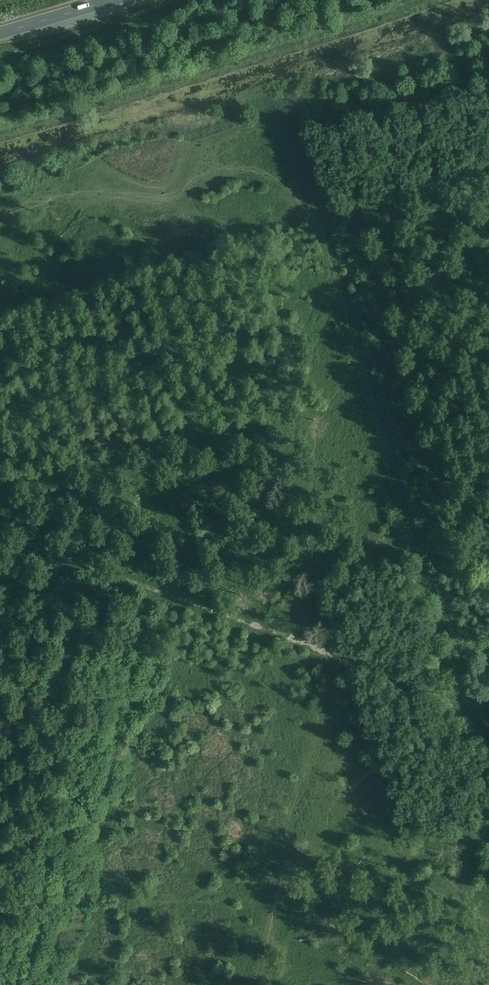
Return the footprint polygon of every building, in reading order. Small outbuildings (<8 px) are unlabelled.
[(142,154),(152,150),(148,142),(139,146),(142,154)]
